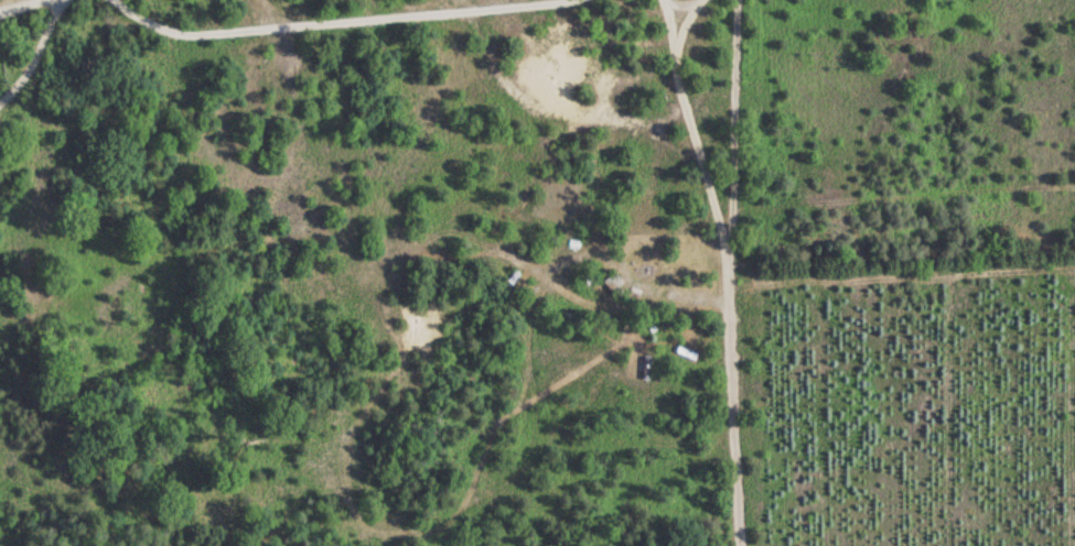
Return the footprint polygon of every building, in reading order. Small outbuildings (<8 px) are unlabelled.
[(602,287),(607,296),(614,291),(609,283),(602,287)]
